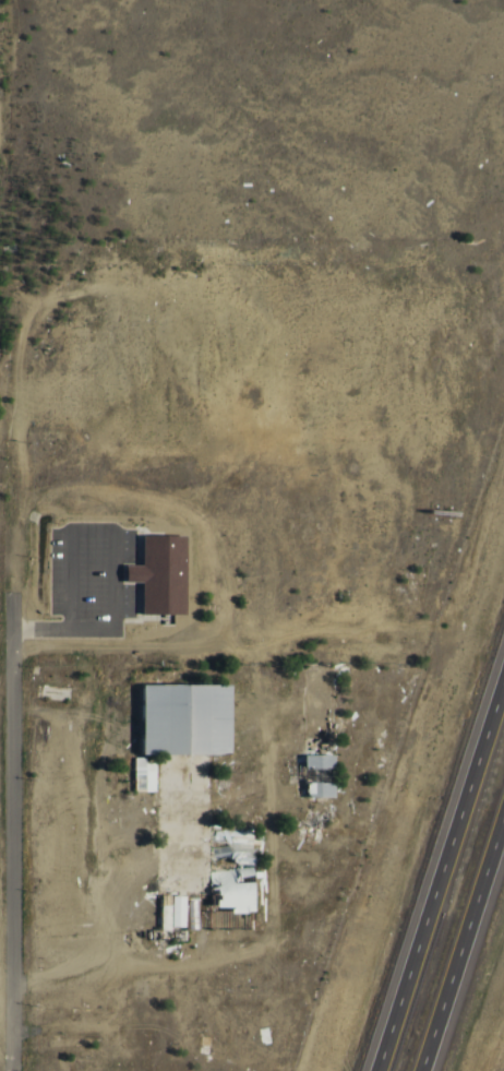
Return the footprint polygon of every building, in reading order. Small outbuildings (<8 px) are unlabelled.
[(134,533),(135,561),(115,561),(116,579),(132,579),(132,612),(178,612),(176,533),(134,533)] [(128,681),(128,752),(147,752),(146,888),(153,888),(152,924),(142,924),(142,937),(178,937),(178,891),(195,891),(194,929),(249,929),(250,826),(240,826),(240,820),(200,820),(200,752),(217,752),(217,682),(128,681)] [(328,755),(299,755),(299,767),(328,767),(328,755)] [(151,791),(152,763),(140,763),(140,757),(130,757),(130,790),(151,791)] [(328,796),(327,782),(301,783),(301,797),(328,796)]
